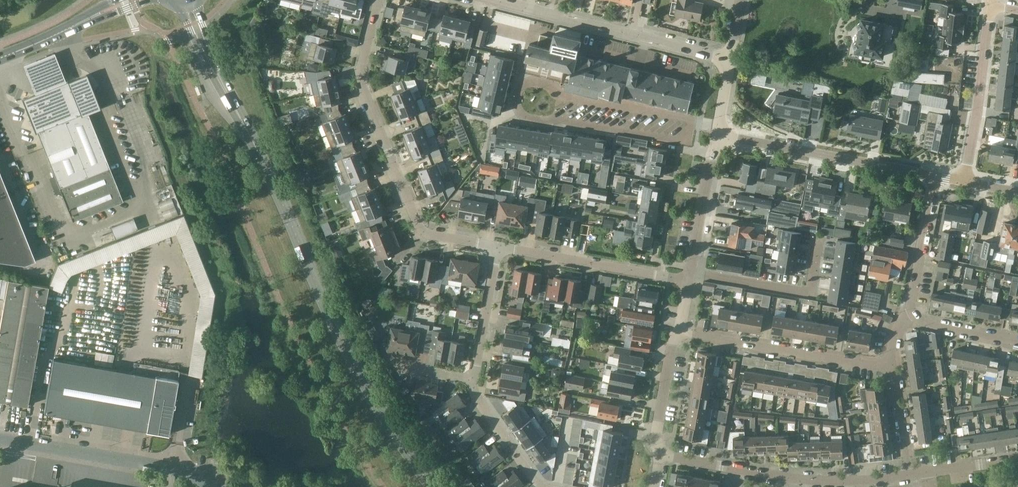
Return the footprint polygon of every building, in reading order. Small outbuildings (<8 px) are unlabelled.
[(342,9),(344,0),(324,0),(323,1),(320,15),(326,17),(333,10),(341,12),(342,9)] [(342,9),(354,12),(353,17),(359,19),(360,20),(365,0),(344,0),(342,9)] [(675,1),(673,1),(671,14),(693,18),(695,20),(698,21),(701,20),(702,18),(703,15),(701,12),(703,4),(694,2),(694,0),(675,0),(675,1)] [(897,5),(903,7),(903,9),(914,12),(915,9),(921,10),(923,0),(898,0),(897,5)] [(954,5),(942,3),(940,16),(945,17),(944,26),(964,28),(965,21),(963,21),(964,13),(953,11),(954,5)] [(400,29),(413,32),(419,8),(406,5),(406,6),(405,8),(399,7),(395,21),(402,22),(400,29)] [(427,29),(434,31),(437,17),(431,15),(432,12),(419,8),(413,32),(426,35),(427,29)] [(439,39),(452,42),(458,18),(445,15),(444,16),(445,16),(444,18),(437,17),(434,31),(441,32),(439,39)] [(458,18),(452,42),(453,38),(465,41),(463,47),(471,49),(476,27),(470,24),(470,22),(471,22),(458,18)] [(862,19),(861,23),(859,23),(858,25),(858,27),(860,29),(858,42),(855,43),(854,45),(855,47),(856,48),(856,51),(863,53),(861,59),(871,61),(872,54),(882,56),(885,41),(891,42),(891,41),(893,41),(895,34),(893,33),(894,26),(884,24),(884,23),(877,22),(877,20),(876,20),(876,24),(872,23),(872,19),(871,19),(871,21),(862,19)] [(1004,36),(1017,38),(1017,26),(1005,24),(1004,36)] [(964,28),(944,26),(943,35),(938,34),(937,48),(949,49),(950,42),(960,43),(961,35),(963,35),(964,28)] [(479,30),(475,45),(483,47),(487,32),(479,30)] [(526,59),(573,70),(570,83),(567,82),(565,89),(598,97),(599,94),(629,101),(630,97),(687,111),(694,82),(577,55),(581,39),(555,33),(553,41),(548,40),(549,36),(540,34),(538,45),(530,43),(526,59)] [(336,34),(334,40),(357,46),(359,40),(336,34)] [(1002,48),(1017,50),(1017,41),(1017,38),(1004,36),(1002,48)] [(322,59),(333,61),(336,48),(333,48),(334,41),(321,37),(319,44),(312,42),(312,43),(313,43),(309,58),(321,61),(322,59)] [(409,46),(407,53),(408,53),(418,56),(427,58),(429,51),(409,46)] [(937,48),(936,54),(948,56),(949,49),(937,48)] [(1002,48),(1001,60),(1016,62),(1017,50),(1002,48)] [(35,95),(66,82),(61,69),(54,53),(23,65),(30,81),(35,95)] [(415,67),(418,56),(408,53),(407,53),(406,53),(404,59),(391,56),(391,55),(390,60),(388,59),(384,70),(395,73),(396,71),(407,74),(409,66),(415,67)] [(491,54),(488,65),(511,71),(514,60),(491,54)] [(1001,60),(999,72),(1014,74),(1016,62),(1001,60)] [(467,65),(466,71),(470,72),(474,73),(475,73),(476,67),(467,65)] [(488,65),(486,76),(509,81),(511,71),(488,65)] [(312,81),(315,94),(339,89),(336,75),(335,75),(335,76),(333,76),(330,70),(317,72),(319,80),(312,81)] [(466,71),(463,81),(465,82),(471,83),(474,73),(470,72),(466,71)] [(998,84),(1013,86),(1014,79),(1017,79),(1017,74),(1014,74),(999,72),(998,84)] [(911,81),(943,83),(944,75),(915,73),(911,81)] [(89,112),(100,108),(96,99),(94,93),(86,75),(74,80),(73,80),(66,82),(35,95),(22,100),(30,121),(31,121),(36,134),(38,133),(73,221),(123,201),(88,113),(90,113),(89,112)] [(486,76),(483,86),(506,92),(509,81),(486,76)] [(392,99),(395,108),(416,99),(414,92),(419,89),(415,79),(402,80),(406,89),(393,94),(394,98),(392,99)] [(894,92),(911,96),(914,82),(897,79),(894,92)] [(269,83),(268,84),(268,87),(269,88),(269,89),(269,90),(270,90),(271,91),(272,91),(273,91),(274,91),(275,91),(275,90),(276,90),(276,89),(277,89),(277,88),(277,87),(277,84),(277,83),(276,82),(276,81),(275,81),(275,80),(274,80),(273,80),(272,80),(271,80),(270,81),(269,82),(269,83)] [(775,107),(773,114),(774,114),(774,111),(783,112),(799,116),(799,119),(808,121),(810,111),(819,112),(819,114),(824,91),(830,92),(831,86),(809,82),(806,94),(812,95),(810,100),(795,97),(786,95),(777,94),(777,96),(771,104),(775,107)] [(998,84),(997,96),(1011,97),(1013,86),(998,84)] [(483,86),(481,97),(504,102),(506,92),(483,86)] [(341,88),(339,89),(315,94),(318,107),(324,105),(326,113),(339,109),(339,102),(341,101),(341,102),(342,102),(341,98),(343,97),(341,88)] [(1011,97),(997,96),(995,108),(1010,110),(1011,102),(1016,103),(1017,99),(1011,97)] [(474,106),(472,114),(483,117),(485,109),(501,113),(504,102),(481,97),(478,107),(474,106)] [(415,114),(418,120),(430,115),(429,115),(428,110),(427,109),(421,111),(416,99),(395,108),(399,116),(401,115),(403,119),(415,114)] [(889,106),(898,108),(899,101),(891,99),(889,106)] [(901,121),(899,130),(913,133),(915,124),(917,124),(921,105),(904,101),(900,121),(901,121)] [(470,108),(459,105),(459,106),(461,112),(469,114),(470,108)] [(323,123),(328,135),(350,126),(345,113),(345,114),(343,115),(339,109),(326,113),(329,120),(323,123)] [(920,110),(918,119),(927,120),(925,133),(927,133),(924,146),(932,148),(932,149),(946,152),(952,124),(948,123),(950,116),(920,110)] [(841,130),(861,133),(861,135),(880,139),(883,120),(851,114),(849,122),(843,120),(841,130)] [(405,137),(407,146),(428,137),(424,125),(432,122),(430,115),(418,120),(421,126),(406,132),(405,132),(406,136),(405,137)] [(994,134),(997,119),(992,118),(992,119),(987,118),(986,128),(990,129),(989,133),(994,134)] [(463,124),(456,127),(459,133),(465,130),(463,124)] [(490,140),(488,152),(494,152),(495,148),(507,150),(507,149),(506,149),(510,126),(499,125),(496,141),(490,140)] [(339,145),(341,151),(354,146),(353,139),(355,138),(355,139),(356,138),(350,126),(328,135),(333,147),(339,145)] [(510,126),(506,149),(507,149),(517,151),(518,147),(517,147),(521,128),(510,126)] [(521,128),(517,147),(518,147),(528,149),(531,130),(521,128)] [(531,130),(528,149),(538,151),(539,151),(542,132),(531,130)] [(553,134),(549,155),(560,157),(561,152),(560,152),(564,133),(552,131),(552,133),(553,134)] [(538,151),(537,155),(549,157),(549,155),(553,134),(552,133),(542,132),(539,151),(538,151)] [(561,152),(560,157),(570,158),(571,154),(574,135),(564,133),(560,152),(561,152)] [(1004,146),(1001,162),(1012,164),(1014,153),(1017,154),(1017,134),(1017,140),(1006,138),(1004,146)] [(571,154),(570,158),(581,160),(582,156),(585,137),(574,135),(571,154)] [(619,135),(617,144),(631,146),(633,137),(619,135)] [(428,152),(430,158),(442,154),(439,147),(433,149),(428,137),(407,146),(412,154),(413,153),(415,157),(428,152)] [(585,137),(582,156),(592,157),(595,139),(585,137)] [(989,160),(1001,162),(1004,146),(997,145),(998,138),(990,137),(988,145),(992,145),(989,160)] [(592,157),(591,162),(610,165),(612,149),(605,148),(607,140),(595,139),(592,157)] [(650,152),(649,160),(665,162),(667,150),(640,145),(639,150),(650,152)] [(338,160),(343,172),(365,163),(360,150),(360,151),(358,152),(354,146),(341,151),(344,157),(338,160)] [(420,174),(422,183),(443,175),(439,163),(444,160),(442,154),(430,158),(433,165),(420,170),(420,169),(421,173),(420,174)] [(665,162),(649,160),(615,154),(614,159),(648,165),(647,172),(663,175),(665,162)] [(354,182),(356,188),(369,183),(368,176),(370,175),(370,176),(365,163),(343,172),(348,184),(354,182)] [(755,189),(756,183),(758,175),(755,174),(757,165),(744,163),(741,180),(748,181),(747,188),(755,189)] [(755,192),(775,196),(777,183),(793,186),(796,172),(768,167),(766,180),(758,179),(755,192)] [(25,264),(36,260),(0,172),(0,261),(25,264)] [(616,174),(613,188),(617,188),(618,181),(626,182),(627,176),(616,174)] [(443,175),(422,183),(426,191),(428,191),(430,195),(430,194),(442,189),(447,200),(447,199),(456,189),(452,180),(446,182),(443,175)] [(521,176),(519,184),(526,186),(528,177),(521,176)] [(821,206),(826,178),(820,177),(820,179),(815,178),(813,190),(806,189),(802,209),(813,211),(814,205),(821,206)] [(833,179),(826,178),(821,206),(828,208),(827,213),(838,215),(841,196),(835,194),(837,182),(832,181),(833,179)] [(350,191),(358,209),(380,200),(375,188),(373,189),(369,183),(356,188),(350,191)] [(563,183),(562,192),(572,194),(574,185),(563,183)] [(644,190),(642,197),(659,200),(659,199),(661,199),(662,193),(660,192),(661,188),(633,183),(633,188),(644,190)] [(590,189),(583,187),(581,197),(588,199),(606,203),(608,191),(590,188),(590,189)] [(761,206),(770,208),(772,198),(763,196),(755,194),(755,198),(753,198),(755,189),(747,188),(746,191),(740,190),(739,195),(738,195),(736,206),(753,210),(754,205),(761,206)] [(463,218),(472,221),(476,198),(463,196),(464,190),(459,189),(449,202),(451,200),(462,202),(459,215),(463,216),(463,218)] [(837,219),(834,235),(850,238),(851,230),(844,228),(845,221),(844,221),(844,220),(845,217),(866,221),(867,213),(870,198),(857,196),(857,194),(850,192),(847,205),(840,203),(838,214),(837,219)] [(493,207),(495,195),(489,194),(488,200),(476,198),(472,221),(481,221),(481,219),(485,220),(486,220),(485,219),(487,206),(493,207)] [(508,223),(511,223),(514,204),(506,202),(507,196),(496,194),(495,195),(494,206),(499,207),(497,221),(500,222),(501,224),(504,225),(506,224),(508,223)] [(514,204),(511,223),(513,224),(515,226),(517,227),(519,227),(521,225),(524,226),(527,212),(533,213),(535,198),(529,197),(527,206),(514,204)] [(630,202),(629,207),(657,212),(659,200),(642,197),(641,204),(630,202)] [(802,204),(797,203),(772,198),(770,208),(770,210),(799,216),(802,204)] [(894,217),(908,220),(911,204),(887,199),(884,218),(893,220),(894,217)] [(371,225),(375,224),(384,220),(382,213),(385,213),(380,200),(358,209),(362,221),(369,219),(371,225)] [(943,231),(942,237),(955,239),(958,220),(961,204),(955,203),(954,205),(947,204),(945,218),(952,219),(950,232),(943,231)] [(973,207),(961,204),(958,220),(971,222),(973,207)] [(536,232),(549,234),(553,214),(545,213),(546,207),(534,205),(532,220),(538,221),(536,232)] [(640,214),(638,221),(655,224),(657,212),(629,207),(628,212),(640,214)] [(797,224),(799,216),(770,210),(767,223),(796,228),(797,224)] [(553,214),(549,234),(562,237),(563,231),(567,232),(567,235),(577,237),(578,227),(579,220),(569,218),(568,225),(565,225),(566,217),(553,214)] [(111,227),(116,238),(138,230),(133,219),(111,227)] [(605,219),(603,227),(611,228),(612,221),(605,219)] [(328,221),(321,224),(326,235),(333,232),(328,221)] [(626,226),(625,231),(653,236),(655,224),(638,221),(637,228),(626,226)] [(732,222),(730,234),(764,240),(765,234),(756,233),(756,231),(754,230),(755,226),(748,225),(732,222)] [(996,243),(994,250),(1009,253),(1009,248),(1011,237),(1013,237),(1015,224),(1004,222),(1000,244),(996,243)] [(978,223),(978,224),(977,229),(986,231),(988,225),(978,223)] [(375,238),(377,244),(396,237),(394,230),(395,228),(393,225),(391,224),(377,229),(375,224),(371,225),(360,230),(364,240),(372,237),(373,239),(375,238)] [(1009,253),(1013,254),(1014,249),(1014,247),(1017,248),(1017,225),(1015,224),(1013,237),(1011,237),(1009,248),(1009,253)] [(797,242),(800,242),(801,232),(797,231),(779,228),(777,238),(797,242)] [(652,241),(653,236),(625,231),(624,236),(632,237),(630,245),(644,247),(643,249),(653,250),(654,241),(652,241)] [(764,240),(730,234),(729,245),(745,247),(751,248),(752,244),(754,245),(754,244),(763,245),(764,240)] [(891,239),(880,237),(879,242),(890,244),(904,246),(905,237),(892,234),(891,239)] [(396,237),(377,244),(380,251),(378,252),(379,254),(375,255),(380,268),(383,270),(379,275),(385,280),(393,270),(387,265),(387,266),(383,257),(402,250),(402,248),(401,244),(399,243),(396,237)] [(955,239),(942,237),(942,240),(940,239),(939,245),(941,245),(939,256),(951,259),(951,258),(952,254),(955,239)] [(798,252),(800,242),(797,242),(777,238),(777,239),(779,239),(778,249),(797,252),(798,252)] [(836,249),(859,253),(861,243),(838,239),(836,249)] [(975,242),(970,264),(981,266),(983,257),(992,258),(994,250),(996,243),(984,240),(983,243),(975,242)] [(875,245),(873,251),(869,273),(877,274),(876,277),(888,279),(891,265),(893,265),(892,267),(901,269),(902,264),(906,265),(909,251),(875,244),(875,245)] [(797,259),(798,252),(797,252),(778,249),(780,250),(778,260),(796,263),(797,259)] [(835,259),(858,263),(859,253),(836,249),(835,259)] [(336,260),(343,257),(342,253),(338,252),(334,253),(336,260)] [(721,253),(718,268),(742,273),(744,257),(721,253)] [(414,277),(422,278),(426,258),(413,256),(411,267),(402,266),(400,280),(413,283),(414,277)] [(444,271),(443,273),(442,283),(448,284),(449,278),(462,280),(466,260),(463,260),(462,258),(460,257),(457,257),(455,258),(452,258),(450,272),(444,271)] [(426,258),(422,278),(431,280),(430,286),(441,288),(442,283),(443,273),(437,272),(439,261),(426,258)] [(469,261),(466,260),(462,280),(476,282),(480,263),(477,262),(475,260),(473,259),(471,259),(469,261)] [(858,263),(835,259),(833,270),(856,273),(854,272),(855,263),(857,264),(858,263)] [(796,263),(778,260),(777,270),(795,273),(796,263)] [(939,260),(937,270),(949,273),(951,263),(939,260)] [(969,288),(971,278),(973,268),(967,267),(963,287),(969,288)] [(526,290),(529,271),(516,269),(512,293),(519,294),(518,301),(524,302),(526,290)] [(831,280),(854,283),(856,273),(833,270),(831,280)] [(542,274),(529,271),(526,290),(533,292),(532,300),(544,302),(546,288),(540,287),(542,274)] [(565,298),(568,278),(566,278),(566,276),(557,274),(557,276),(555,276),(553,287),(547,286),(543,311),(550,312),(551,302),(564,304),(565,298)] [(1013,275),(1009,294),(1016,295),(1017,283),(1017,276),(1013,275)] [(582,281),(568,278),(565,298),(573,300),(572,306),(583,308),(586,293),(580,292),(582,281)] [(978,280),(971,278),(969,288),(976,289),(978,280)] [(27,406),(48,286),(8,279),(0,325),(0,401),(27,406)] [(831,280),(830,290),(848,293),(849,283),(854,284),(854,283),(831,280)] [(624,308),(637,309),(654,312),(655,302),(656,302),(656,301),(658,301),(659,295),(657,295),(658,290),(646,288),(647,284),(643,283),(643,282),(637,281),(634,298),(620,296),(618,307),(624,308)] [(715,283),(704,281),(703,287),(714,289),(714,288),(715,283)] [(588,301),(599,303),(602,286),(591,284),(588,301)] [(385,295),(387,288),(383,285),(378,294),(385,295)] [(976,314),(987,317),(993,287),(987,286),(986,291),(987,291),(984,303),(978,302),(976,314)] [(999,288),(993,287),(987,317),(999,319),(1002,306),(996,305),(998,293),(999,294),(1000,288),(999,288)] [(713,296),(722,298),(723,290),(714,288),(714,289),(713,296)] [(830,290),(828,300),(846,303),(848,293),(830,290)] [(865,290),(862,308),(878,311),(881,293),(865,290)] [(942,307),(953,310),(956,297),(955,297),(951,296),(952,292),(945,291),(944,295),(942,307)] [(930,305),(942,307),(944,295),(932,292),(930,305)] [(953,310),(964,312),(968,294),(956,292),(955,297),(956,297),(953,310)] [(964,312),(976,314),(978,302),(972,300),(974,295),(968,294),(964,312)] [(1017,323),(1017,304),(1012,303),(1009,321),(1017,323)] [(457,310),(470,312),(471,306),(459,304),(457,310)] [(717,325),(728,326),(731,309),(725,308),(725,306),(714,304),(713,313),(719,314),(717,325)] [(508,316),(520,318),(522,310),(509,307),(508,316)] [(655,313),(654,312),(637,309),(624,308),(622,320),(632,321),(654,325),(655,313)] [(728,326),(739,328),(742,311),(731,309),(728,326)] [(456,317),(469,319),(470,312),(457,310),(456,317)] [(739,328),(750,330),(753,313),(742,311),(739,328)] [(753,313),(750,330),(760,332),(763,315),(753,313)] [(890,323),(893,317),(884,313),(882,319),(890,323)] [(772,332),(783,334),(786,317),(775,315),(772,332)] [(783,334),(794,336),(796,318),(786,317),(783,334)] [(794,336),(804,337),(807,320),(796,318),(794,336)] [(365,323),(374,340),(380,337),(371,320),(365,323)] [(506,336),(525,340),(529,341),(531,333),(542,335),(545,323),(525,320),(523,326),(508,324),(506,336)] [(804,337),(814,339),(817,322),(807,320),(804,337)] [(814,339),(825,341),(828,324),(817,322),(814,339)] [(405,329),(401,351),(416,354),(419,339),(431,342),(433,331),(429,330),(430,325),(421,323),(419,332),(413,331),(413,329),(409,328),(408,330),(405,329)] [(628,323),(625,347),(631,348),(649,351),(653,327),(628,323)] [(828,324),(825,341),(836,343),(839,326),(828,324)] [(388,349),(401,351),(405,329),(401,329),(401,327),(395,326),(394,327),(392,327),(388,349)] [(847,347),(858,349),(861,331),(850,329),(847,347)] [(436,357),(448,360),(452,341),(444,339),(446,332),(434,330),(431,343),(438,344),(436,357)] [(861,331),(858,349),(869,351),(872,333),(861,331)] [(931,331),(932,342),(933,342),(934,347),(936,347),(942,346),(941,336),(940,333),(931,331)] [(452,341),(448,360),(461,362),(466,336),(460,335),(459,342),(452,341)] [(525,340),(506,336),(503,349),(516,352),(515,358),(530,361),(532,349),(523,347),(525,340)] [(918,338),(905,340),(907,351),(930,348),(934,347),(933,342),(932,342),(919,344),(918,338)] [(564,339),(563,347),(570,348),(571,340),(564,339)] [(610,355),(608,363),(622,366),(641,370),(643,356),(630,354),(631,348),(625,347),(616,345),(614,356),(610,355)] [(930,348),(907,351),(908,363),(921,361),(920,356),(924,355),(923,349),(930,348)] [(699,350),(697,362),(715,365),(717,354),(707,352),(707,350),(700,349),(700,351),(699,350)] [(957,367),(962,368),(966,351),(954,349),(951,362),(958,363),(957,367)] [(974,371),(975,366),(977,354),(966,351),(962,368),(974,371)] [(985,374),(986,374),(986,369),(989,356),(977,354),(975,366),(981,368),(980,372),(985,373),(985,374)] [(986,369),(986,374),(995,376),(997,374),(1001,358),(989,356),(986,369)] [(53,359),(44,412),(168,434),(178,380),(155,376),(53,359)] [(505,363),(502,376),(522,380),(523,372),(530,373),(532,361),(520,359),(519,365),(505,363)] [(1017,380),(1017,362),(1010,360),(1008,373),(1014,374),(1013,379),(1017,380)] [(921,361),(908,363),(910,375),(926,372),(926,366),(922,367),(921,361)] [(697,362),(695,372),(713,375),(715,365),(697,362)] [(611,375),(610,382),(633,386),(635,375),(621,372),(622,366),(608,363),(606,363),(604,374),(611,375)] [(785,395),(796,397),(799,379),(793,378),(795,364),(791,363),(789,371),(788,377),(785,395)] [(796,397),(806,399),(812,367),(807,366),(805,380),(799,379),(796,397)] [(806,399),(817,401),(820,383),(814,382),(817,368),(812,367),(806,399)] [(742,388),(753,390),(756,372),(745,370),(742,388)] [(820,383),(817,401),(828,403),(831,385),(836,385),(838,372),(829,370),(827,384),(820,383)] [(695,372),(693,383),(711,386),(715,387),(717,376),(713,375),(695,372)] [(753,390),(764,392),(767,374),(756,372),(753,390)] [(926,372),(910,375),(912,387),(925,385),(924,379),(927,378),(926,372)] [(841,373),(840,382),(847,384),(849,374),(841,373)] [(565,386),(583,390),(585,377),(567,374),(565,386)] [(764,392),(774,393),(778,375),(767,374),(764,392)] [(774,393),(785,395),(788,377),(778,375),(774,393)] [(522,380),(502,376),(500,390),(514,393),(513,399),(525,401),(527,389),(520,388),(522,380)] [(435,403),(442,404),(444,391),(438,390),(438,385),(427,383),(428,382),(419,381),(416,396),(436,400),(435,403)] [(633,386),(610,382),(609,388),(601,387),(600,392),(631,398),(633,386)] [(693,383),(691,393),(709,397),(711,386),(693,383)] [(398,386),(404,395),(410,391),(408,387),(398,386)] [(860,389),(862,400),(885,397),(884,386),(860,389)] [(444,412),(440,415),(442,418),(449,427),(464,416),(460,411),(467,406),(466,404),(466,402),(464,399),(462,399),(458,393),(448,401),(451,406),(444,412)] [(563,393),(559,411),(571,413),(573,404),(571,403),(572,394),(563,393)] [(691,393),(689,404),(707,407),(709,397),(691,393)] [(913,394),(915,406),(927,404),(926,393),(913,394)] [(866,411),(869,410),(887,408),(885,397),(862,400),(862,401),(864,400),(866,411)] [(592,398),(591,405),(599,406),(598,415),(620,419),(622,406),(601,402),(601,400),(592,398)] [(506,399),(502,401),(509,410),(503,414),(504,415),(504,414),(515,429),(525,422),(514,407),(515,407),(515,406),(517,405),(515,401),(506,399)] [(915,406),(916,417),(929,415),(928,411),(932,411),(931,403),(927,404),(915,406)] [(689,404),(687,415),(705,418),(707,407),(689,404)] [(870,420),(870,421),(888,419),(887,408),(869,410),(869,411),(868,412),(867,413),(866,414),(866,416),(867,418),(868,419),(869,419),(870,420)] [(687,415),(686,425),(704,428),(705,418),(687,415)] [(916,417),(918,428),(931,427),(929,415),(916,417)] [(515,429),(514,430),(515,430),(521,439),(541,425),(534,416),(525,422),(515,429)] [(466,417),(463,420),(449,430),(457,441),(460,438),(466,446),(485,432),(476,419),(470,423),(466,417)] [(870,421),(872,432),(890,429),(888,419),(870,421)] [(601,422),(597,439),(621,444),(623,433),(624,433),(612,431),(613,425),(601,422)] [(541,425),(521,439),(527,447),(527,448),(530,446),(540,439),(547,434),(541,425)] [(685,438),(692,440),(692,438),(698,439),(698,441),(707,443),(710,430),(704,428),(686,425),(684,436),(685,437),(685,438)] [(964,436),(958,436),(957,434),(951,435),(953,446),(959,445),(960,449),(972,447),(969,431),(968,425),(962,426),(964,436)] [(1010,429),(1004,430),(1006,442),(1017,441),(1016,428),(1015,425),(1009,425),(1010,429)] [(931,427),(918,428),(920,441),(932,440),(931,434),(935,433),(935,427),(931,428),(931,427)] [(998,427),(992,428),(995,444),(1006,442),(1004,430),(999,430),(998,427)] [(986,432),(981,433),(983,446),(995,444),(992,428),(986,429),(986,432)] [(872,432),(873,443),(891,440),(890,429),(872,432)] [(981,433),(976,434),(976,430),(969,431),(972,447),(983,446),(981,433)] [(730,431),(728,444),(734,444),(734,455),(745,454),(745,436),(745,431),(730,431)] [(767,454),(778,453),(777,435),(766,436),(767,454)] [(788,460),(789,460),(788,435),(777,435),(778,453),(788,453),(788,460)] [(789,460),(800,460),(799,441),(789,442),(789,435),(788,435),(789,460)] [(437,445),(442,441),(438,436),(434,440),(433,440),(437,445)] [(745,454),(756,454),(756,436),(745,436),(745,454)] [(756,454),(767,454),(766,436),(756,436),(756,454)] [(540,439),(530,446),(541,461),(541,462),(545,459),(552,468),(554,466),(556,454),(555,452),(552,454),(551,454),(540,439)] [(597,439),(595,450),(619,455),(621,444),(597,439)] [(831,440),(821,441),(821,459),(823,459),(823,461),(827,461),(828,459),(832,458),(831,440)] [(843,440),(831,440),(832,458),(843,458),(843,440)] [(891,440),(873,443),(869,443),(871,454),(893,451),(891,440)] [(800,460),(810,459),(810,441),(799,441),(800,460)] [(810,441),(810,459),(815,459),(815,461),(820,461),(820,459),(821,459),(821,441),(810,441)] [(485,443),(482,446),(469,455),(477,466),(480,463),(486,471),(504,458),(495,445),(489,449),(485,443)] [(595,450),(593,461),(617,465),(619,455),(595,450)] [(593,461),(591,471),(615,476),(617,465),(593,461)] [(523,483),(514,470),(507,475),(505,475),(504,476),(501,472),(503,470),(487,482),(491,486),(518,486),(523,483)] [(588,486),(601,486),(602,485),(613,486),(614,486),(613,486),(615,476),(591,471),(588,486)] [(689,475),(677,473),(675,486),(686,486),(689,475)] [(699,477),(689,475),(686,486),(697,486),(699,477)] [(710,479),(699,477),(697,486),(708,486),(710,479)] [(721,481),(710,479),(708,486),(720,486),(721,481)]
